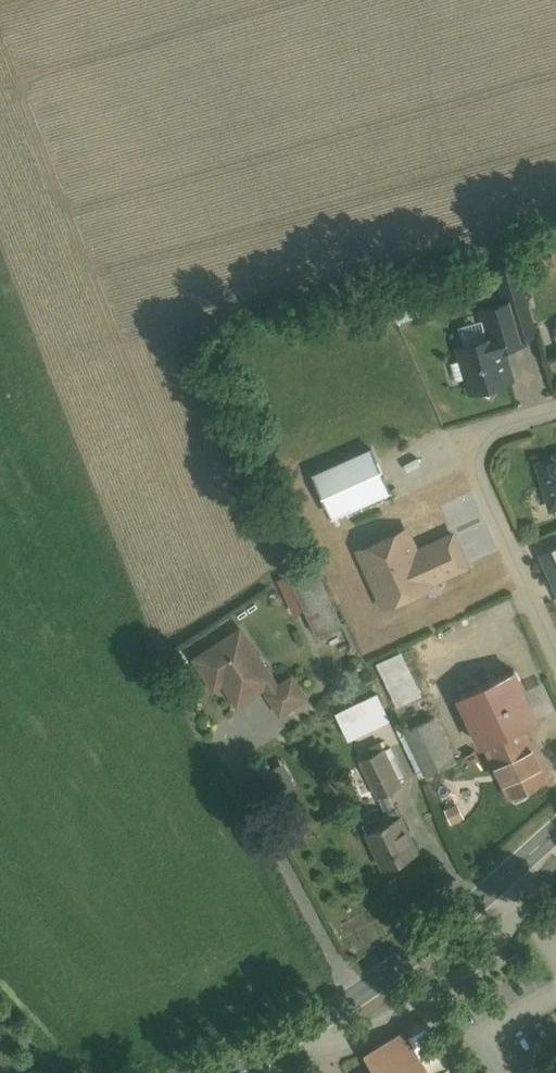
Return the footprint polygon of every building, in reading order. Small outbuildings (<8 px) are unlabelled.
[(489,272),(498,299),(484,303),(494,333),(458,345),(473,390),(512,378),(500,342),(525,334),(512,295),(504,267),(489,272)] [(398,302),(403,317),(425,311),(420,295),(398,302)] [(371,446),(314,473),(333,515),(390,488),(371,446)] [(554,511),(555,510),(555,454),(541,458),(554,511)] [(411,526),(372,545),(399,600),(439,580),(435,573),(471,555),(461,536),(425,554),(411,526)] [(543,554),(555,583),(555,548),(543,554)] [(319,564),(294,577),(322,633),(348,620),(319,564)] [(244,622),(187,660),(227,720),(281,684),(293,702),(310,691),(294,668),(280,677),(244,622)] [(406,655),(384,665),(403,706),(425,696),(406,655)] [(511,659),(448,689),(500,799),(544,778),(518,723),(537,714),(535,710),(511,659)] [(431,714),(394,732),(413,773),(451,754),(431,714)] [(390,776),(369,734),(347,745),(368,787),(390,776)] [(398,817),(364,834),(382,872),(416,856),(398,817)]
